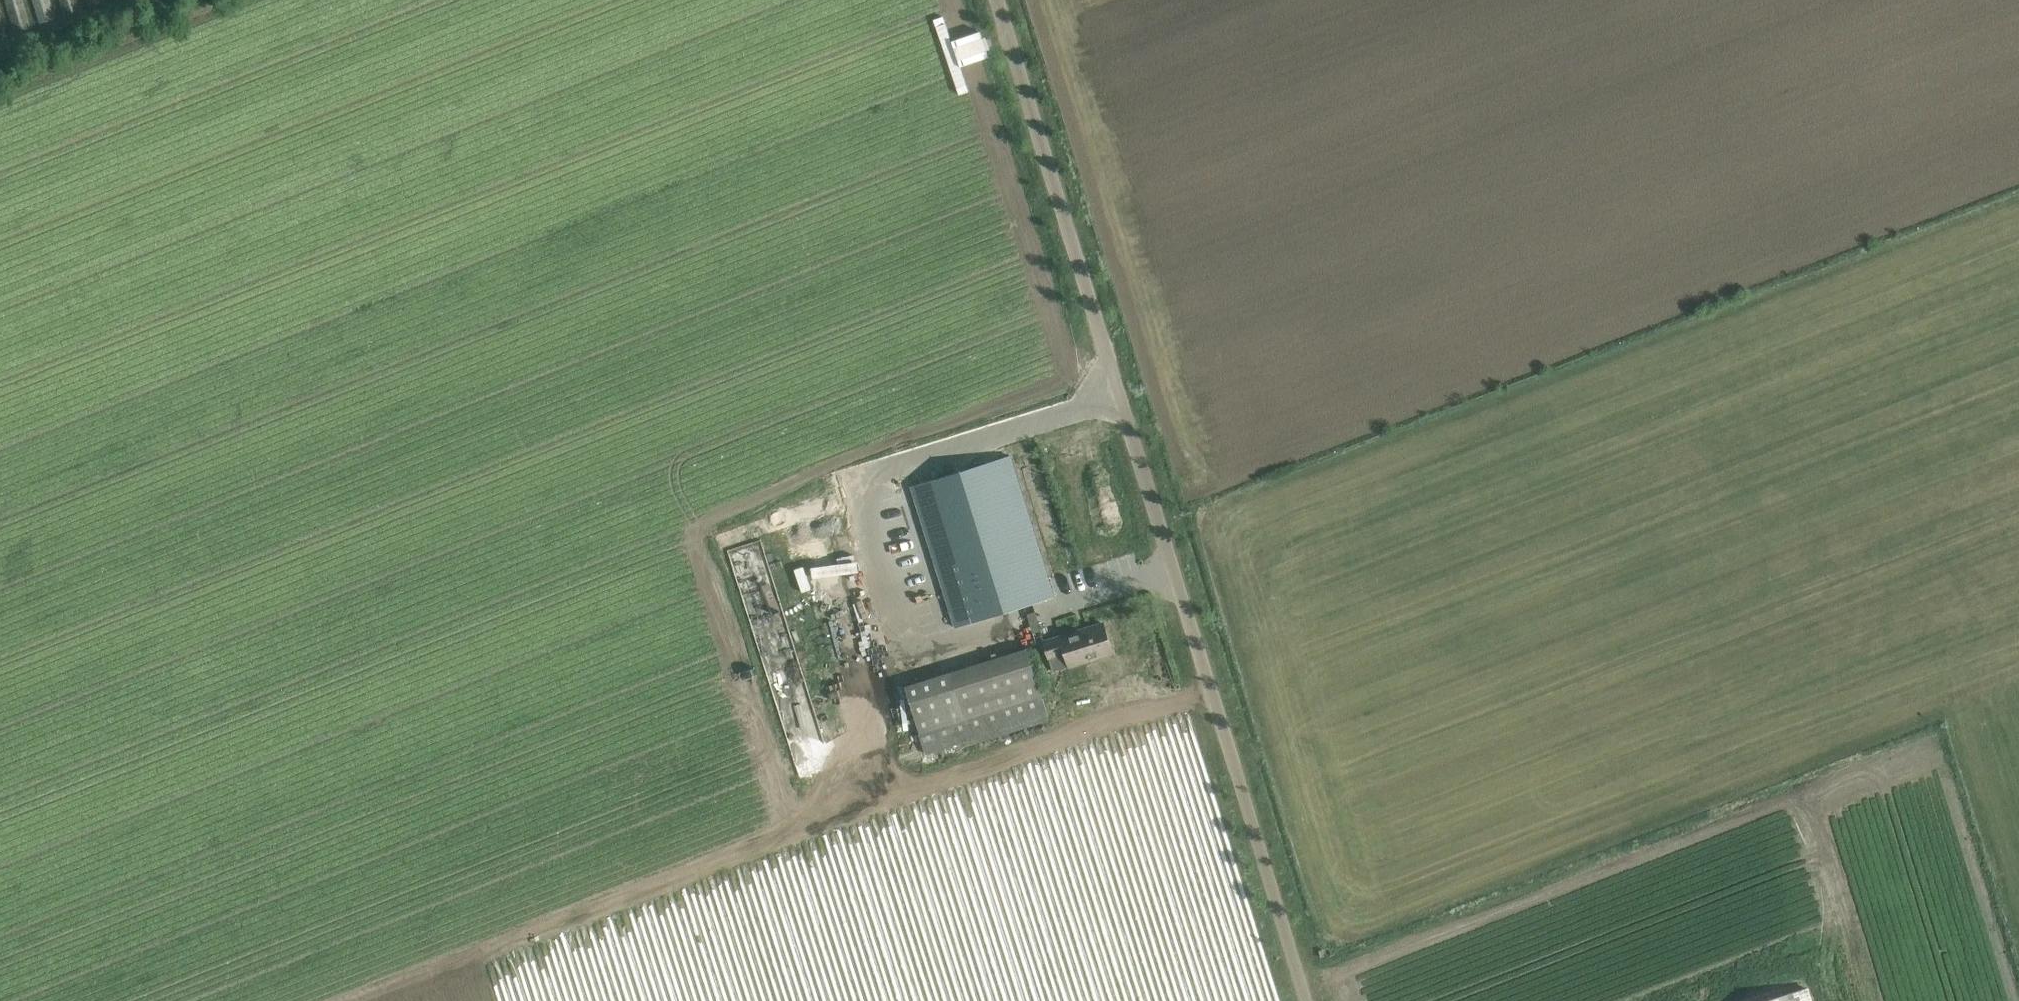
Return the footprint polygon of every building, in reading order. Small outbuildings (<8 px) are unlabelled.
[(911,487),(956,626),(1054,596),(1010,455),(911,487)] [(764,566),(762,544),(732,547),(734,565),(747,564),(748,568),(764,566)] [(1078,630),(1044,641),(1053,670),(1113,651),(1104,623),(1088,628),(1088,630),(1079,633),(1078,630)] [(892,696),(900,721),(915,716),(920,732),(929,763),(956,755),(953,745),(1049,715),(1028,647),(907,684),(909,691),(892,696)] [(1808,986),(1760,1000),(1813,1000),(1808,986)]
